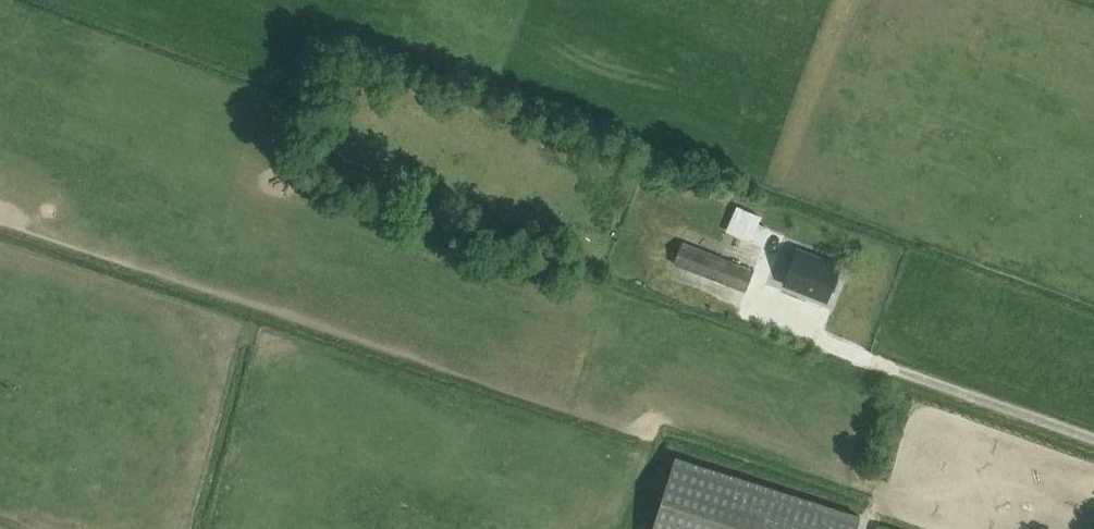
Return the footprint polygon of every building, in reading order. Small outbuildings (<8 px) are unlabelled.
[(731,233),(770,246),(779,221),(741,207),(731,233)] [(754,271),(684,243),(675,266),(745,294),(754,271)] [(787,252),(781,268),(797,274),(791,291),(825,304),(838,269),(804,256),(803,258),(787,252)] [(677,459),(655,528),(856,528),(859,517),(677,459)]
